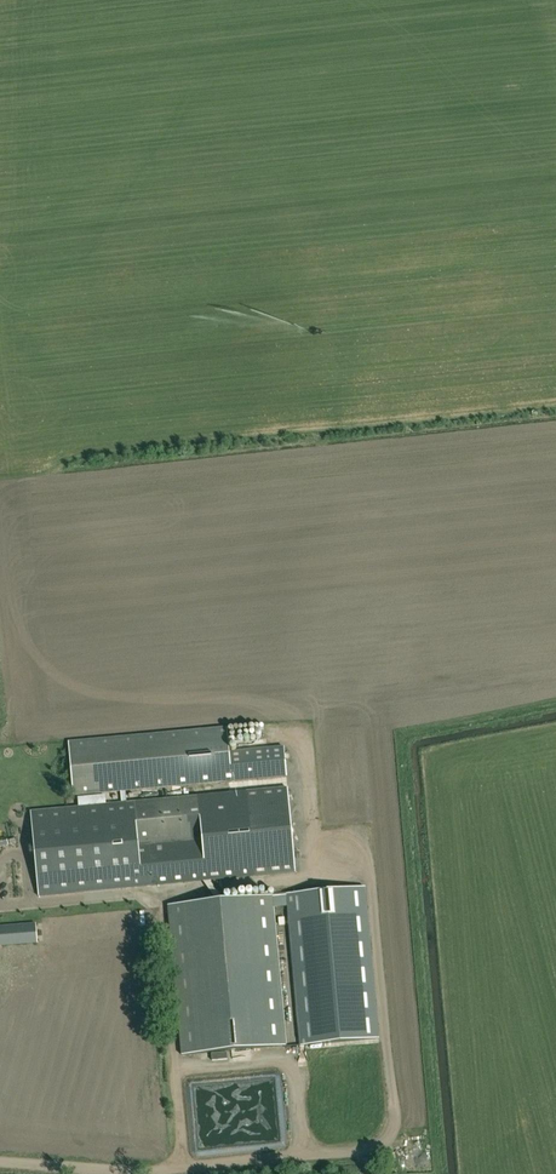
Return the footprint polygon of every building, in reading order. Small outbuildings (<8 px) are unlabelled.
[(39,896),(295,872),(287,787),(125,803),(124,790),(287,777),(285,756),(229,761),(226,727),(68,742),(73,795),(119,790),(120,802),(30,811),(39,896)] [(342,891),(286,895),(298,1044),(357,1038),(342,891)] [(272,896),(168,906),(182,1055),(286,1046),(272,896)] [(36,942),(35,924),(0,927),(0,945),(36,942)]
